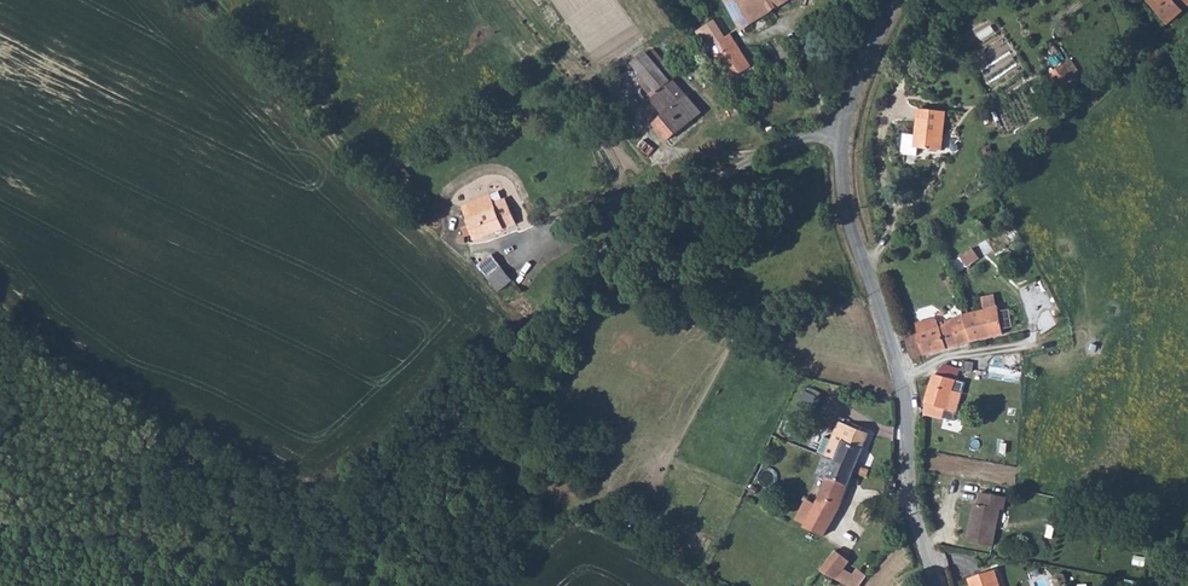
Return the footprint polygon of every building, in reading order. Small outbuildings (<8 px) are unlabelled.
[(739,23),(774,0),(730,0),(725,3),(739,23)] [(1140,2),(1146,10),(1128,25),(1143,43),(1187,2),(1187,0),(1143,0),(1140,2)] [(682,28),(676,33),(681,41),(688,36),(682,28)] [(1171,46),(1175,51),(1187,37),(1185,33),(1171,46)] [(728,35),(709,49),(730,79),(750,65),(728,35)] [(675,76),(671,78),(645,48),(631,58),(644,74),(639,77),(649,89),(653,87),(659,92),(652,97),(666,114),(658,122),(670,135),(700,106),(675,76)] [(1166,63),(1159,55),(1158,53),(1153,57),(1155,58),(1160,63),(1161,63),(1166,63)] [(1051,75),(1066,92),(1080,79),(1065,63),(1051,75)] [(941,111),(915,108),(909,148),(935,150),(941,111)] [(908,153),(909,148),(911,135),(899,134),(897,149),(899,152),(908,153)] [(512,203),(473,212),(459,236),(467,236),(507,220),(516,215),(512,203)] [(491,252),(477,261),(486,273),(501,263),(491,252)] [(964,253),(952,262),(960,272),(972,263),(964,253)] [(961,319),(969,343),(998,334),(990,308),(960,317),(961,319)] [(961,319),(932,328),(931,322),(915,326),(918,335),(914,336),(919,357),(969,343),(961,319)] [(914,336),(902,340),(909,366),(914,364),(912,360),(919,357),(914,336)] [(935,370),(931,377),(918,418),(938,422),(941,414),(950,415),(953,413),(957,400),(954,398),(946,396),(951,373),(958,374),(959,363),(948,365),(947,372),(935,370)] [(815,388),(802,405),(813,414),(826,396),(815,388)] [(864,436),(835,425),(827,444),(820,459),(848,472),(864,436)] [(819,442),(813,456),(820,459),(827,444),(819,442)] [(848,472),(820,459),(812,478),(823,483),(840,490),(848,472)] [(818,495),(807,490),(805,493),(800,503),(811,507),(801,527),(796,538),(814,547),(843,492),(840,490),(823,483),(818,495)] [(1002,501),(977,498),(976,510),(971,509),(965,546),(989,549),(995,513),(1000,514),(1002,501)] [(864,507),(857,517),(863,521),(870,511),(864,507)] [(801,527),(790,520),(785,527),(787,528),(781,542),(792,545),(796,538),(801,527)] [(832,557),(819,570),(830,580),(842,565),(832,557)] [(966,584),(966,585),(995,585),(991,575),(966,584)]
